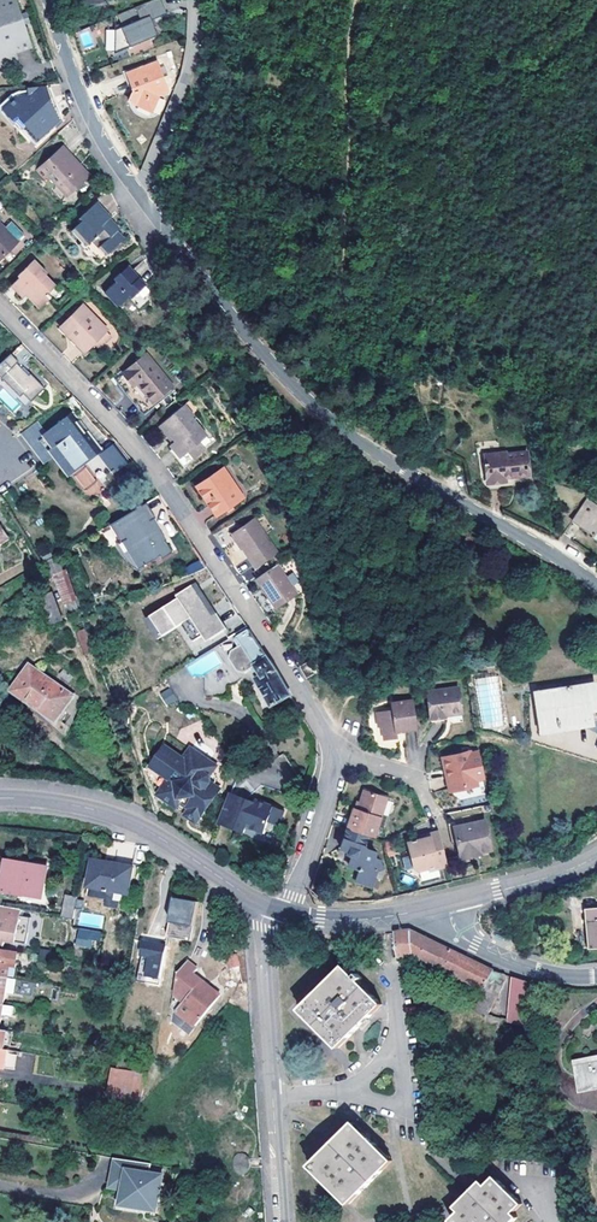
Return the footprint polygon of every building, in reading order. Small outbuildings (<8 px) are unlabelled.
[(16,79),(9,54),(30,48),(16,0),(0,0),(0,81),(16,79)] [(130,6),(111,14),(116,26),(110,30),(115,53),(153,35),(152,32),(156,30),(150,16),(166,8),(163,0),(142,0),(130,6)] [(88,27),(77,32),(84,47),(94,43),(88,27)] [(125,74),(130,87),(132,91),(125,95),(129,103),(152,110),(157,94),(162,92),(166,90),(154,61),(125,74)] [(127,89),(130,87),(125,74),(123,70),(120,72),(127,89)] [(18,97),(2,111),(18,127),(16,130),(27,142),(34,136),(37,140),(52,127),(50,125),(58,117),(48,107),(45,86),(27,88),(29,97),(18,97)] [(152,110),(129,103),(132,109),(135,112),(137,114),(140,115),(143,117),(146,117),(150,117),(153,116),(156,115),(159,112),(162,109),(163,106),(164,103),(164,100),(164,96),(163,94),(162,92),(157,94),(152,110)] [(0,113),(16,130),(18,127),(2,111),(0,113)] [(50,125),(52,127),(60,120),(58,117),(50,125)] [(61,148),(36,171),(43,179),(48,175),(67,195),(87,176),(61,148)] [(93,239),(107,254),(122,239),(113,230),(116,227),(95,204),(79,219),(81,222),(73,230),(87,245),(93,239)] [(0,257),(18,240),(5,225),(6,223),(0,216),(0,257)] [(93,239),(87,245),(101,259),(107,254),(93,239)] [(144,257),(132,267),(123,275),(118,270),(112,276),(116,281),(105,291),(112,299),(115,297),(121,304),(130,296),(132,298),(139,292),(144,297),(150,292),(145,286),(156,277),(144,257)] [(19,276),(11,284),(22,296),(25,294),(38,307),(49,296),(47,292),(53,285),(44,275),(47,273),(34,259),(18,274),(19,276)] [(123,275),(132,267),(127,262),(118,270),(123,275)] [(85,302),(61,326),(69,335),(71,333),(86,349),(109,328),(85,302)] [(81,354),(86,349),(71,333),(69,335),(61,326),(57,329),(81,354)] [(3,380),(18,395),(21,392),(29,400),(43,387),(29,372),(27,374),(20,366),(26,360),(32,353),(20,341),(0,360),(0,383),(3,380)] [(121,373),(131,385),(135,382),(150,401),(170,385),(144,353),(121,373)] [(43,387),(48,382),(26,360),(20,366),(27,374),(29,372),(43,387)] [(29,400),(21,392),(18,395),(3,380),(0,383),(0,386),(13,400),(15,398),(23,406),(29,400)] [(146,404),(150,401),(135,382),(131,385),(146,404)] [(189,400),(184,404),(193,415),(198,412),(189,400)] [(63,404),(50,413),(54,419),(67,410),(63,404)] [(174,441),(171,443),(181,456),(178,459),(184,466),(206,448),(201,441),(207,436),(192,417),(193,415),(184,404),(160,424),(174,441)] [(35,418),(19,431),(38,455),(47,448),(49,451),(51,454),(63,469),(78,459),(79,461),(97,447),(69,411),(55,422),(56,424),(46,432),(35,418)] [(97,452),(111,470),(129,456),(114,439),(97,452)] [(168,446),(178,459),(181,456),(171,443),(168,446)] [(49,451),(47,448),(38,455),(42,461),(51,454),(49,451)] [(486,486),(509,483),(508,480),(531,477),(529,451),(509,453),(508,451),(483,454),(486,486)] [(100,485),(111,476),(97,457),(73,475),(90,498),(102,488),(100,485)] [(225,467),(195,487),(216,518),(246,498),(225,467)] [(171,550),(164,537),(157,531),(149,517),(152,515),(154,514),(145,499),(108,521),(118,539),(123,536),(129,545),(126,547),(136,564),(148,558),(149,558),(150,558),(151,558),(152,557),(153,557),(154,556),(155,554),(155,553),(157,552),(160,556),(171,550)] [(588,499),(573,520),(593,534),(596,528),(596,506),(588,499)] [(157,531),(164,537),(165,536),(152,515),(149,517),(157,531)] [(280,553),(256,518),(231,534),(255,570),(280,553)] [(123,536),(118,539),(114,542),(122,555),(126,559),(133,566),(136,564),(126,547),(129,545),(123,536)] [(76,598),(57,555),(43,561),(48,573),(53,572),(71,616),(80,613),(75,599),(76,598)] [(188,573),(192,579),(209,568),(206,564),(201,567),(188,573)] [(278,564),(256,579),(275,609),(299,595),(278,564)] [(227,628),(198,581),(178,594),(179,597),(146,618),(159,638),(183,623),(195,641),(204,635),(207,641),(227,628)] [(40,595),(45,624),(60,621),(54,592),(40,595)] [(236,614),(224,620),(229,629),(241,622),(236,614)] [(269,657),(246,623),(231,632),(237,643),(230,648),(228,656),(237,670),(245,672),(251,668),(272,704),(290,692),(276,668),(269,657)] [(75,631),(84,653),(94,650),(85,628),(75,631)] [(213,644),(184,662),(205,694),(226,693),(226,672),(220,662),(224,660),(214,643),(213,644)] [(300,667),(307,678),(316,673),(309,662),(300,667)] [(23,698),(54,719),(63,706),(70,710),(79,697),(73,692),(71,695),(27,664),(10,690),(22,699),(23,698)] [(480,728),(503,726),(499,676),(476,677),(480,728)] [(541,727),(591,720),(589,710),(596,709),(593,684),(536,692),(541,727)] [(458,687),(427,691),(431,720),(446,718),(446,716),(462,714),(458,687)] [(165,705),(177,702),(173,688),(161,691),(165,705)] [(398,737),(397,727),(405,726),(406,728),(419,726),(414,699),(393,703),(394,710),(378,713),(380,726),(383,725),(386,739),(398,737)] [(397,727),(398,737),(399,740),(407,739),(406,728),(405,726),(397,727)] [(151,763),(147,768),(165,781),(158,791),(176,804),(177,806),(196,819),(220,786),(209,779),(208,773),(216,763),(190,745),(183,755),(165,743),(151,763)] [(446,754),(448,767),(453,767),(457,784),(479,780),(477,770),(486,768),(482,753),(473,754),(472,749),(446,754)] [(283,754),(273,760),(280,774),(291,768),(283,754)] [(452,785),(457,784),(453,767),(448,767),(452,785)] [(165,781),(147,768),(158,791),(165,781)] [(488,779),(486,768),(477,770),(479,780),(488,779)] [(228,791),(217,820),(243,830),(245,825),(263,831),(268,819),(277,823),(283,808),(254,797),(253,800),(252,802),(244,799),(245,797),(228,791)] [(366,837),(371,839),(384,798),(362,791),(358,803),(355,810),(351,809),(344,830),(366,837)] [(455,826),(477,822),(476,814),(448,819),(457,865),(476,862),(476,858),(492,855),(491,849),(480,852),(480,850),(475,851),(475,854),(461,857),(455,826)] [(486,820),(477,822),(455,826),(461,857),(475,854),(475,851),(480,850),(480,852),(491,849),(486,820)] [(344,830),(338,849),(348,852),(350,856),(347,866),(356,869),(358,872),(355,882),(369,886),(374,870),(379,867),(377,861),(372,859),(373,853),(365,850),(363,846),(365,838),(366,837),(344,830)] [(447,866),(438,830),(428,832),(429,835),(418,838),(406,841),(413,866),(417,870),(419,876),(438,872),(437,868),(447,866)] [(348,852),(338,849),(334,861),(347,866),(350,856),(348,852)] [(128,892),(133,864),(94,858),(87,892),(107,896),(108,889),(128,892)] [(40,896),(46,866),(9,860),(4,889),(40,896)] [(282,879),(286,864),(279,862),(275,877),(282,879)] [(356,869),(347,866),(343,878),(355,882),(358,872),(356,869)] [(184,896),(198,899),(199,891),(185,889),(184,896)] [(74,916),(78,895),(66,893),(62,914),(74,916)] [(202,899),(198,899),(184,896),(182,908),(200,911),(202,899)] [(20,907),(0,904),(0,943),(4,944),(5,939),(26,942),(30,916),(19,914),(20,907)] [(584,908),(587,948),(596,947),(596,907),(584,908)] [(79,924),(102,925),(103,915),(80,913),(79,924)] [(87,944),(89,932),(77,930),(75,942),(87,944)] [(490,977),(493,971),(440,945),(411,930),(397,932),(399,957),(414,956),(483,989),(490,977)] [(161,984),(168,944),(145,940),(143,953),(151,955),(147,981),(161,984)] [(8,977),(9,968),(14,969),(17,950),(0,947),(0,976),(8,977)] [(230,965),(237,963),(235,952),(227,954),(230,965)] [(185,999),(178,1008),(196,1024),(219,996),(201,982),(204,979),(197,974),(201,969),(189,960),(178,973),(176,992),(185,999)] [(381,1004),(359,981),(363,978),(362,977),(365,974),(362,971),(359,974),(358,972),(354,976),(344,966),(301,1008),(338,1046),(364,1021),(381,1004)] [(502,981),(504,974),(493,971),(490,977),(502,981)] [(12,978),(8,977),(6,991),(14,993),(17,978),(12,978)] [(536,1026),(527,982),(513,978),(508,1023),(536,1026)] [(221,993),(204,979),(201,982),(219,996),(221,993)] [(138,984),(128,982),(126,991),(137,993),(138,984)] [(174,1005),(178,1008),(185,999),(176,992),(174,1005)] [(0,1028),(0,1047),(5,1048),(8,1029),(0,1028)] [(15,1030),(8,1029),(5,1048),(8,1048),(11,1049),(15,1030)] [(5,1066),(8,1048),(5,1048),(0,1047),(0,1065),(5,1066)] [(11,1049),(8,1048),(5,1066),(16,1068),(19,1050),(11,1049)] [(577,1064),(582,1090),(596,1087),(596,1060),(577,1064)] [(110,1095),(142,1100),(147,1071),(120,1066),(116,1066),(110,1095)] [(370,1137),(354,1121),(311,1164),(350,1202),(392,1159),(370,1137)] [(249,1158),(247,1155),(248,1153),(250,1151),(250,1149),(251,1146),(251,1144),(252,1142),(251,1139),(251,1137),(250,1135),(249,1133),(248,1131),(246,1129),(244,1128),(242,1126),(240,1125),(238,1125),(236,1124),(233,1124),(231,1124),(229,1124),(226,1125),(224,1126),(222,1127),(220,1129),(219,1130),(217,1132),(216,1134),(215,1136),(215,1139),(214,1141),(214,1143),(215,1146),(215,1148),(216,1150),(217,1152),(218,1154),(220,1156),(222,1157),(224,1159),(226,1160),(228,1160),(230,1161),(233,1161),(235,1161),(235,1166),(233,1167),(230,1167),(228,1168),(226,1169),(224,1170),(222,1172),(221,1173),(220,1175),(219,1177),(218,1179),(217,1182),(217,1184),(217,1186),(217,1188),(218,1191),(219,1193),(220,1195),(221,1197),(223,1198),(225,1200),(227,1201),(229,1202),(231,1203),(233,1203),(236,1203),(238,1203),(240,1202),(242,1202),(244,1201),(246,1199),(248,1198),(249,1196),(251,1194),(252,1192),(253,1190),(253,1188),(253,1186),(253,1183),(253,1181),(252,1179),(251,1177),(250,1175),(249,1173),(247,1171),(249,1168),(249,1158)] [(155,1213),(160,1180),(148,1178),(150,1168),(115,1162),(111,1190),(124,1192),(122,1207),(155,1213)] [(495,1177),(487,1185),(482,1181),(473,1189),(457,1206),(461,1211),(453,1220),(455,1221),(513,1221),(518,1217),(513,1212),(522,1203),(495,1177)]
